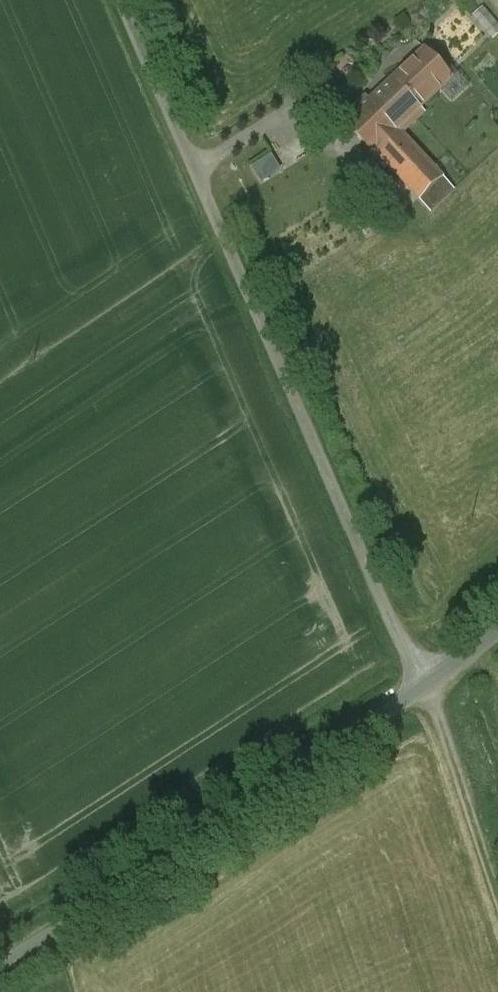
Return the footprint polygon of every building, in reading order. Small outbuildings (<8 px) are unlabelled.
[(497,32),(497,24),(483,6),(472,14),(491,37),(497,32)] [(426,51),(394,82),(421,110),(453,79),(426,51)] [(389,77),(344,120),(381,159),(405,137),(427,116),(421,110),(394,82),(389,77)] [(381,159),(423,206),(429,213),(454,190),(405,137),(381,159)] [(256,181),(280,171),(272,153),(249,163),(256,181)]
